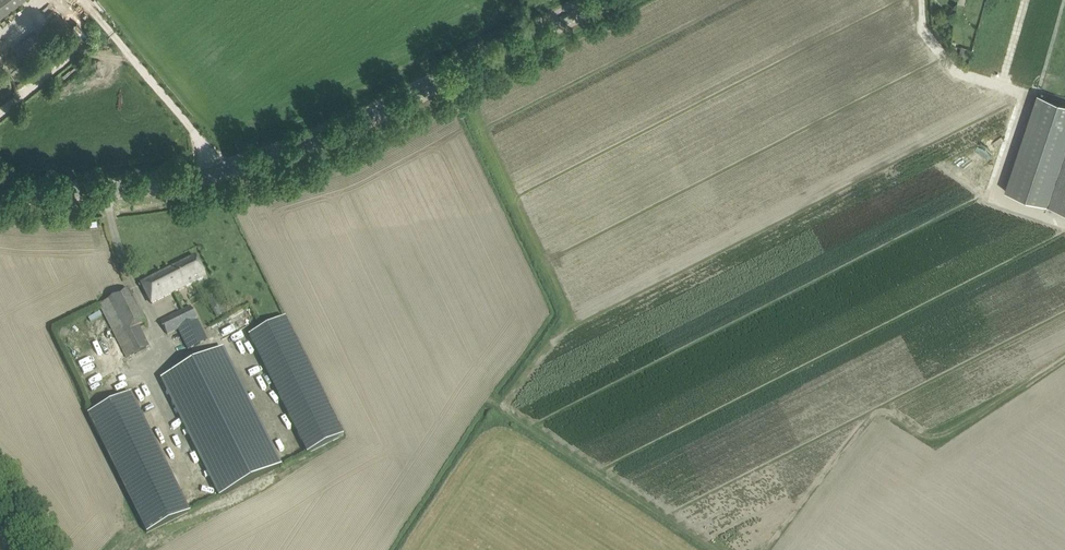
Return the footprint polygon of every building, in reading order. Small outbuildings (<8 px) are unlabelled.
[(60,12),(50,0),(43,0),(0,35),(0,41),(6,49),(2,52),(8,60),(18,52),(15,48),(60,12)] [(22,0),(0,0),(0,15),(22,0)] [(961,46),(958,56),(966,59),(970,49),(961,46)] [(1037,94),(1005,192),(1049,206),(1049,205),(1064,155),(1064,104),(1037,94)] [(1049,205),(1064,210),(1064,155),(1049,205)] [(205,277),(195,256),(141,283),(151,303),(205,277)] [(145,324),(128,290),(99,304),(127,358),(149,347),(138,327),(145,324)] [(214,294),(207,297),(213,309),(220,305),(214,294)] [(191,307),(180,312),(160,322),(167,335),(178,329),(188,348),(207,339),(191,307)] [(307,454),(343,435),(283,318),(248,335),(307,454)] [(212,353),(170,374),(221,479),(265,458),(212,353)] [(133,392),(88,412),(143,533),(188,513),(133,392)]
